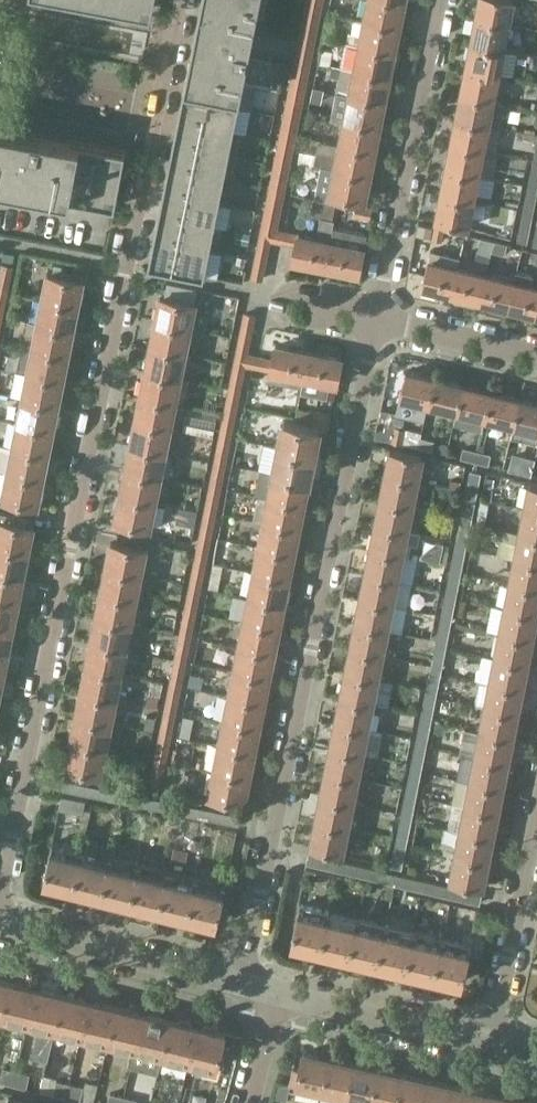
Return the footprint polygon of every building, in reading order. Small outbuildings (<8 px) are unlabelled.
[(249,55),(260,0),(202,0),(193,44),(249,55)] [(366,20),(399,27),(404,1),(398,0),(370,0),(366,20)] [(477,17),(509,23),(513,0),(480,0),(477,17)] [(306,13),(319,16),(321,6),(308,4),(306,13)] [(306,13),(302,34),(315,36),(319,16),(306,13)] [(509,23),(477,17),(472,43),(504,49),(509,23)] [(394,51),(399,27),(366,20),(363,35),(357,34),(355,43),(394,51)] [(302,34),(300,44),(313,47),(315,36),(302,34)] [(389,76),(394,51),(355,43),(348,42),(343,67),(356,69),(389,76)] [(472,43),(467,68),(498,75),(504,49),(472,43)] [(188,71),(244,82),(249,55),(193,44),(188,71)] [(295,65),(309,68),(313,47),(300,44),(295,65)] [(295,65),(293,74),(307,77),(309,68),(295,65)] [(498,75),(467,68),(462,93),(493,99),(498,75)] [(384,101),(389,76),(356,69),(351,95),(384,101)] [(183,95),(239,106),(244,82),(188,71),(183,95)] [(293,74),(291,85),(305,88),(307,77),(293,74)] [(303,98),(305,88),(291,85),(289,95),(303,98)] [(504,101),(493,99),(462,93),(457,118),(488,125),(499,127),(504,101)] [(178,119),(234,130),(239,106),(183,95),(178,119)] [(289,95),(287,104),(301,107),(303,98),(289,95)] [(379,126),(384,101),(351,95),(346,119),(379,126)] [(287,104),(285,115),(299,117),(301,107),(287,104)] [(296,128),(299,117),(285,115),(283,125),(296,128)] [(488,125),(457,118),(452,144),(483,150),(488,125)] [(174,142),(229,154),(234,130),(178,119),(174,142)] [(374,151),(379,126),(346,119),(341,145),(374,151)] [(283,125),(281,135),(295,137),(296,128),(283,125)] [(0,126),(0,184),(115,206),(126,150),(0,126)] [(281,135),(279,145),(293,148),(295,137),(281,135)] [(169,166),(225,178),(229,154),(174,142),(169,166)] [(483,150),(452,144),(447,169),(478,175),(483,150)] [(277,155),(290,158),(293,148),(279,145),(277,155)] [(341,145),(337,170),(369,176),(374,151),(341,145)] [(277,155),(275,165),(288,168),(290,158),(277,155)] [(288,168),(275,165),(273,175),(286,178),(288,168)] [(164,191),(220,202),(225,178),(169,166),(164,191)] [(478,175),(447,169),(442,195),(473,201),(478,175)] [(364,200),(369,176),(337,170),(330,201),(340,203),(341,196),(364,200)] [(271,186),(284,188),(286,178),(273,175),(271,186)] [(536,192),(536,190),(536,178),(530,177),(527,190),(536,192)] [(271,186),(269,195),(270,195),(282,198),(284,188),(271,186)] [(524,202),(534,204),(536,192),(527,190),(524,202)] [(159,214),(215,226),(220,202),(164,191),(159,214)] [(282,198),(270,195),(268,206),(281,208),(283,198),(282,198)] [(473,201),(442,195),(437,219),(468,226),(473,201)] [(522,215),(532,217),(534,204),(524,202),(522,215)] [(372,207),(358,204),(356,214),(363,216),(360,230),(367,232),(370,217),(372,207)] [(266,211),(265,216),(279,219),(281,208),(268,206),(266,211)] [(154,238),(210,249),(215,226),(159,214),(154,238)] [(519,228),(529,230),(532,217),(522,215),(519,228)] [(276,229),(277,229),(279,219),(265,216),(263,226),(276,229)] [(436,225),(433,238),(442,239),(445,227),(436,225)] [(261,237),(270,239),(270,238),(274,239),(276,229),(263,226),(261,237)] [(529,230),(519,228),(517,241),(527,243),(529,230)] [(293,258),(326,265),(331,241),(285,232),(283,241),(296,244),(293,258)] [(258,250),(267,252),(270,239),(261,237),(258,250)] [(494,240),(482,237),(476,260),(489,263),(492,250),(494,240)] [(154,238),(149,263),(205,275),(210,249),(154,238)] [(506,254),(508,244),(494,240),(492,250),(506,254)] [(331,241),(326,265),(359,271),(364,247),(331,241)] [(451,291),(457,266),(460,256),(432,249),(422,284),(451,291)] [(264,266),(267,252),(258,250),(255,264),(264,266)] [(4,264),(2,276),(10,278),(13,265),(4,264)] [(255,264),(253,276),(262,278),(264,266),(255,264)] [(457,266),(451,291),(480,298),(486,273),(457,266)] [(513,280),(507,305),(536,313),(536,311),(536,287),(531,285),(534,275),(516,271),(513,280)] [(44,297),(78,304),(83,279),(49,273),(44,297)] [(480,298),(507,305),(513,280),(486,273),(480,298)] [(8,291),(10,278),(2,276),(0,284),(0,289),(8,291)] [(161,295),(156,320),(191,327),(196,302),(161,295)] [(39,322),(73,329),(78,304),(44,297),(39,322)] [(249,343),(255,314),(246,312),(240,341),(249,343)] [(186,352),(191,327),(156,320),(151,345),(186,352)] [(34,347),(68,354),(73,329),(39,322),(34,347)] [(243,372),(247,354),(249,343),(240,341),(234,371),(243,372)] [(181,377),(186,352),(151,345),(146,370),(181,377)] [(302,386),(304,375),(309,351),(276,345),(273,359),(256,356),(255,365),(271,368),(269,379),(302,386)] [(29,372),(63,379),(68,354),(34,347),(29,372)] [(304,375),(337,382),(342,358),(309,351),(304,375)] [(146,370),(141,395),(176,402),(181,377),(146,370)] [(250,384),(247,402),(272,407),(275,391),(255,370),(250,384)] [(401,395),(429,402),(436,377),(407,370),(401,395)] [(243,372),(234,371),(232,385),(240,386),(243,372)] [(24,397),(58,404),(63,379),(29,372),(24,397)] [(464,385),(436,377),(429,402),(458,409),(464,385)] [(232,385),(229,400),(238,401),(240,386),(232,385)] [(458,409),(486,416),(493,392),(464,385),(458,409)] [(486,416),(515,423),(521,399),(493,392),(486,416)] [(171,427),(176,402),(141,395),(136,420),(171,427)] [(19,422),(53,429),(58,404),(24,397),(19,422)] [(521,399),(515,423),(536,429),(536,403),(521,399)] [(229,400),(228,403),(226,413),(226,414),(235,416),(238,401),(229,400)] [(226,413),(228,403),(219,402),(219,411),(220,411),(226,413)] [(315,410),(312,423),(320,425),(319,428),(327,429),(331,413),(315,410)] [(235,416),(226,414),(223,428),(232,429),(235,416)] [(314,454),(319,428),(320,425),(312,423),(285,417),(280,447),(314,454)] [(136,420),(131,445),(166,452),(171,427),(136,420)] [(14,447),(48,454),(53,429),(19,422),(14,447)] [(395,426),(393,440),(403,442),(420,446),(422,436),(423,432),(395,426)] [(229,444),(232,429),(223,428),(221,442),(229,444)] [(434,450),(436,440),(422,436),(420,446),(434,450)] [(227,457),(229,444),(221,442),(218,455),(227,457)] [(161,476),(166,452),(131,445),(126,470),(161,476)] [(9,472),(43,479),(48,454),(14,447),(9,472)] [(309,479),(314,454),(280,447),(274,473),(308,480),(308,479),(309,479)] [(478,451),(463,447),(461,457),(475,460),(478,451)] [(424,455),(391,448),(386,474),(419,481),(424,455)] [(478,451),(475,460),(490,463),(492,454),(478,451)] [(533,474),(536,457),(514,451),(510,468),(533,474)] [(218,455),(215,470),(224,472),(227,457),(218,455)] [(156,501),(161,476),(126,470),(121,494),(156,501)] [(215,470),(212,484),(221,486),(224,472),(215,470)] [(468,483),(479,485),(481,473),(470,470),(468,483)] [(4,496),(38,504),(43,479),(9,472),(4,496)] [(303,504),(308,480),(274,473),(269,497),(303,504)] [(386,474),(381,498),(414,505),(419,481),(386,474)] [(536,509),(536,483),(531,482),(526,507),(536,509)] [(476,498),(479,485),(468,483),(465,495),(476,498)] [(221,486),(212,484),(210,499),(218,500),(221,486)] [(151,526),(156,501),(121,494),(116,519),(151,526)] [(474,510),(476,498),(465,495),(463,508),(474,510)] [(298,529),(303,504),(269,497),(265,522),(298,529)] [(414,505),(381,498),(376,523),(409,530),(414,505)] [(210,499),(207,512),(215,514),(218,500),(210,499)] [(179,522),(195,526),(199,510),(182,507),(179,522)] [(536,535),(536,509),(526,507),(521,532),(536,535)] [(471,522),(474,510),(463,508),(460,520),(471,522)] [(215,514),(207,512),(204,527),(212,529),(215,514)] [(29,551),(34,526),(0,519),(0,545),(29,551)] [(469,535),(471,522),(460,520),(457,532),(469,535)] [(265,522),(260,547),(293,554),(298,529),(265,522)] [(409,530),(376,523),(371,548),(404,554),(409,530)] [(210,542),(211,533),(212,529),(204,527),(201,541),(210,542)] [(469,535),(457,532),(455,545),(466,547),(469,535)] [(536,561),(536,535),(521,532),(516,556),(536,561)] [(146,549),(112,541),(106,568),(142,574),(146,549)] [(201,541),(199,555),(207,558),(210,542),(201,541)] [(24,576),(29,551),(0,545),(0,571),(24,576)] [(464,559),(466,547),(455,545),(452,557),(464,559)] [(289,578),(293,554),(260,547),(255,571),(289,578)] [(404,554),(371,548),(366,572),(399,579),(404,554)] [(204,571),(207,558),(199,555),(196,570),(204,571)] [(511,581),(536,587),(536,561),(516,556),(511,581)] [(461,572),(464,559),(452,557),(450,569),(461,572)] [(136,598),(142,574),(106,568),(102,592),(136,598)] [(459,584),(461,572),(450,569),(447,582),(459,584)] [(196,570),(193,584),(201,586),(204,571),(196,570)] [(24,576),(0,571),(0,597),(19,600),(24,576)] [(284,603),(289,578),(255,571),(250,596),(284,603)] [(399,579),(366,572),(361,597),(394,604),(399,579)] [(536,613),(536,587),(511,581),(506,606),(536,613)] [(447,582),(445,594),(457,596),(459,584),(447,582)] [(193,584),(191,595),(199,597),(201,586),(193,584)] [(131,623),(136,598),(102,592),(97,616),(131,623)] [(454,609),(457,596),(445,594),(443,606),(454,609)] [(191,595),(188,608),(196,609),(199,597),(191,595)] [(279,628),(284,603),(250,596),(245,621),(279,628)] [(19,600),(0,597),(0,623),(14,625),(19,600)] [(394,604),(361,597),(356,622),(389,629),(394,604)] [(452,621),(454,609),(443,606),(440,619),(452,621)] [(533,638),(536,617),(536,613),(506,606),(501,631),(533,638)] [(194,621),(196,609),(188,608),(186,619),(194,621)] [(126,648),(131,623),(97,616),(92,641),(126,648)] [(186,619),(183,632),(191,634),(194,621),(186,619)] [(449,633),(452,621),(440,619),(438,631),(449,633)] [(240,645),(274,652),(279,628),(245,621),(240,645)] [(389,629),(356,622),(351,647),(384,654),(389,629)] [(14,625),(0,623),(0,648),(9,650),(14,625)] [(438,631),(435,644),(447,646),(449,633),(438,631)] [(501,631),(496,656),(528,663),(533,638),(501,631)] [(183,632),(181,644),(189,645),(191,634),(183,632)] [(126,648),(92,641),(87,666),(121,673),(126,648)] [(189,645),(181,644),(178,657),(186,659),(189,645)] [(444,658),(447,646),(435,644),(433,656),(444,658)] [(240,645),(235,670),(269,677),(274,652),(240,645)] [(384,654),(351,647),(346,672),(379,679),(384,654)] [(9,650),(0,648),(0,674),(4,675),(9,650)] [(442,671),(444,658),(433,656),(430,668),(442,671)] [(496,656),(491,681),(523,688),(528,663),(496,656)] [(178,657),(176,670),(184,671),(186,659),(178,657)] [(116,697),(121,673),(87,666),(82,691),(116,697)] [(439,683),(442,671),(430,668),(428,681),(439,683)] [(181,684),(184,671),(176,670),(173,682),(181,684)] [(230,695),(264,702),(269,677),(235,670),(230,695)] [(379,679),(346,672),(341,697),(374,703),(379,679)] [(428,681),(425,693),(437,695),(439,683),(428,681)] [(486,706),(518,713),(523,688),(491,681),(486,706)] [(173,682),(171,694),(179,695),(181,684),(173,682)] [(111,722),(116,697),(82,691),(77,716),(111,722)] [(434,708),(437,695),(425,693),(423,705),(434,708)] [(176,709),(179,695),(171,694),(168,708),(176,709)] [(259,726),(264,702),(230,695),(225,719),(259,726)] [(374,703),(341,697),(336,722),(369,728),(374,703)] [(432,720),(434,708),(423,705),(420,718),(432,720)] [(481,731),(513,737),(518,713),(486,706),(481,731)] [(168,708),(166,720),(174,721),(176,709),(168,708)] [(77,716),(72,740),(106,747),(111,722),(77,716)] [(145,728),(154,730),(157,717),(148,716),(145,728)] [(429,732),(432,720),(420,718),(418,730),(429,732)] [(225,719),(220,744),(254,751),(259,726),(225,719)] [(171,734),(174,721),(166,720),(163,733),(171,734)] [(369,728),(336,722),(331,746),(364,753),(369,728)] [(418,730),(415,742),(427,745),(429,732),(418,730)] [(476,756),(508,762),(513,737),(481,731),(476,756)] [(163,733),(161,745),(169,746),(171,734),(163,733)] [(106,747),(72,740),(67,766),(101,772),(106,747)] [(424,757),(427,745),(415,742),(413,755),(424,757)] [(249,777),(254,751),(220,744),(215,770),(249,777)] [(166,760),(169,746),(161,745),(158,758),(166,760)] [(364,753),(331,746),(326,771),(359,778),(364,753)] [(422,769),(424,757),(413,755),(410,767),(422,769)] [(471,780),(503,787),(508,762),(476,756),(471,780)] [(158,758),(156,770),(163,772),(166,760),(158,758)] [(420,782),(422,769),(410,767),(408,779),(420,782)] [(161,785),(163,772),(156,770),(153,784),(161,785)] [(244,802),(249,777),(215,770),(210,795),(244,802)] [(326,771),(321,796),(354,803),(359,778),(326,771)] [(408,779),(405,792),(417,794),(420,782),(408,779)] [(63,789),(78,792),(80,783),(65,780),(63,789)] [(466,805),(498,812),(503,787),(471,780),(466,805)] [(78,792),(93,795),(95,786),(80,783),(78,792)] [(93,795),(107,798),(109,789),(95,786),(93,795)] [(107,798),(122,801),(124,792),(109,789),(107,798)] [(122,801),(137,804),(139,795),(124,792),(122,801)] [(415,806),(417,794),(405,792),(403,804),(415,806)] [(62,795),(59,807),(84,812),(87,801),(62,795)] [(137,804),(151,807),(153,798),(139,795),(137,804)] [(354,803),(321,796),(316,821),(349,828),(354,803)] [(153,798),(151,807),(166,810),(168,800),(153,798)] [(166,810),(181,813),(183,803),(168,800),(166,810)] [(183,803),(181,813),(195,815),(197,806),(183,803)] [(412,819),(415,806),(403,804),(400,816),(412,819)] [(461,830),(493,837),(498,812),(466,805),(461,830)] [(195,815),(210,818),(212,809),(197,806),(195,815)] [(212,809),(210,818),(225,821),(226,812),(212,809)] [(225,821),(239,824),(241,815),(226,812),(225,821)] [(410,831),(412,819),(400,816),(398,829),(410,831)] [(349,828),(316,821),(311,846),(344,852),(349,828)] [(407,843),(410,831),(398,829),(395,841),(407,843)] [(461,830),(456,855),(488,862),(493,837),(461,830)] [(82,848),(53,841),(44,877),(73,884),(82,848)] [(405,856),(407,843),(395,841),(393,853),(405,856)] [(102,892),(111,856),(82,848),(73,884),(102,892)] [(308,862),(322,865),(324,856),(310,853),(308,862)] [(405,856),(393,853),(390,866),(402,868),(405,856)] [(451,880),(483,887),(488,862),(456,855),(451,880)] [(131,899),(140,863),(111,856),(102,892),(131,899)] [(322,865),(336,868),(338,860),(324,856),(322,865)] [(336,868),(351,872),(353,863),(338,860),(336,868)] [(160,906),(169,870),(140,863),(131,899),(160,906)] [(365,875),(367,866),(353,863),(351,872),(365,875)] [(379,879),(381,870),(367,866),(365,875),(379,879)] [(189,913),(198,878),(169,870),(160,906),(189,913)] [(394,882),(396,873),(381,870),(379,879),(394,882)] [(408,885),(410,877),(396,873),(394,882),(408,885)] [(422,889),(424,880),(410,877),(408,885),(422,889)] [(218,920),(227,885),(198,878),(189,913),(218,920)] [(437,892),(439,884),(424,880),(422,889),(437,892)] [(451,896),(453,887),(439,884),(437,892),(451,896)] [(465,899),(467,891),(453,887),(451,896),(465,899)] [(467,891),(465,899),(480,902),(482,894),(467,891)] [(292,940),(321,946),(329,910),(301,904),(292,940)] [(321,946),(350,953),(358,917),(329,910),(321,946)] [(350,953),(378,960),(386,924),(358,917),(350,953)] [(378,960),(407,966),(415,931),(386,924),(378,960)] [(407,966),(435,973),(443,937),(415,931),(407,966)] [(472,944),(464,942),(443,937),(435,973),(464,980),(472,944)] [(10,980),(0,978),(0,1013),(2,1013),(10,980)] [(37,987),(10,980),(2,1013),(14,1016),(12,1023),(28,1027),(37,987)] [(56,1027),(64,993),(37,987),(28,1027),(38,1029),(32,1055),(48,1059),(56,1027)] [(91,1000),(86,999),(64,993),(56,1027),(67,1029),(65,1035),(81,1039),(90,1003),(91,1000)] [(91,1000),(90,1003),(81,1039),(97,1043),(99,1037),(110,1040),(118,1006),(91,1000)] [(145,1013),(140,1012),(118,1006),(110,1040),(120,1042),(118,1048),(135,1052),(145,1013)] [(159,1072),(164,1052),(171,1019),(145,1013),(135,1052),(132,1066),(159,1072)] [(198,1026),(194,1025),(193,1024),(191,1021),(182,1019),(179,1021),(171,1019),(164,1052),(172,1054),(171,1061),(189,1065),(198,1026)] [(221,1050),(225,1032),(217,1030),(215,1027),(206,1025),(204,1027),(198,1026),(189,1065),(204,1069),(205,1063),(222,1067),(226,1051),(221,1050)] [(291,1083),(322,1090),(330,1057),(305,1051),(301,1068),(295,1067),(291,1083)] [(322,1090),(347,1095),(354,1062),(330,1057),(322,1090)] [(347,1095),(371,1101),(379,1067),(354,1062),(347,1095)] [(14,1083),(17,1070),(4,1066),(0,1080),(14,1083)] [(382,1102),(395,1102),(402,1073),(379,1067),(371,1101),(382,1102)] [(30,1073),(17,1070),(14,1083),(27,1087),(30,1073)] [(402,1073),(395,1102),(422,1102),(427,1078),(402,1073)] [(427,1078),(422,1102),(448,1102),(452,1084),(427,1078)] [(67,1096),(71,1083),(57,1079),(54,1093),(67,1096)] [(84,1086),(71,1083),(67,1096),(80,1100),(84,1086)] [(476,1090),(452,1084),(448,1102),(473,1102),(476,1090)] [(501,1095),(476,1090),(473,1102),(499,1102),(501,1095)] [(124,1096),(111,1092),(108,1102),(122,1102),(124,1096)] [(7,1102),(39,1102),(10,1095),(9,1095),(7,1102)] [(525,1100),(501,1095),(499,1102),(525,1102),(525,1100)]
